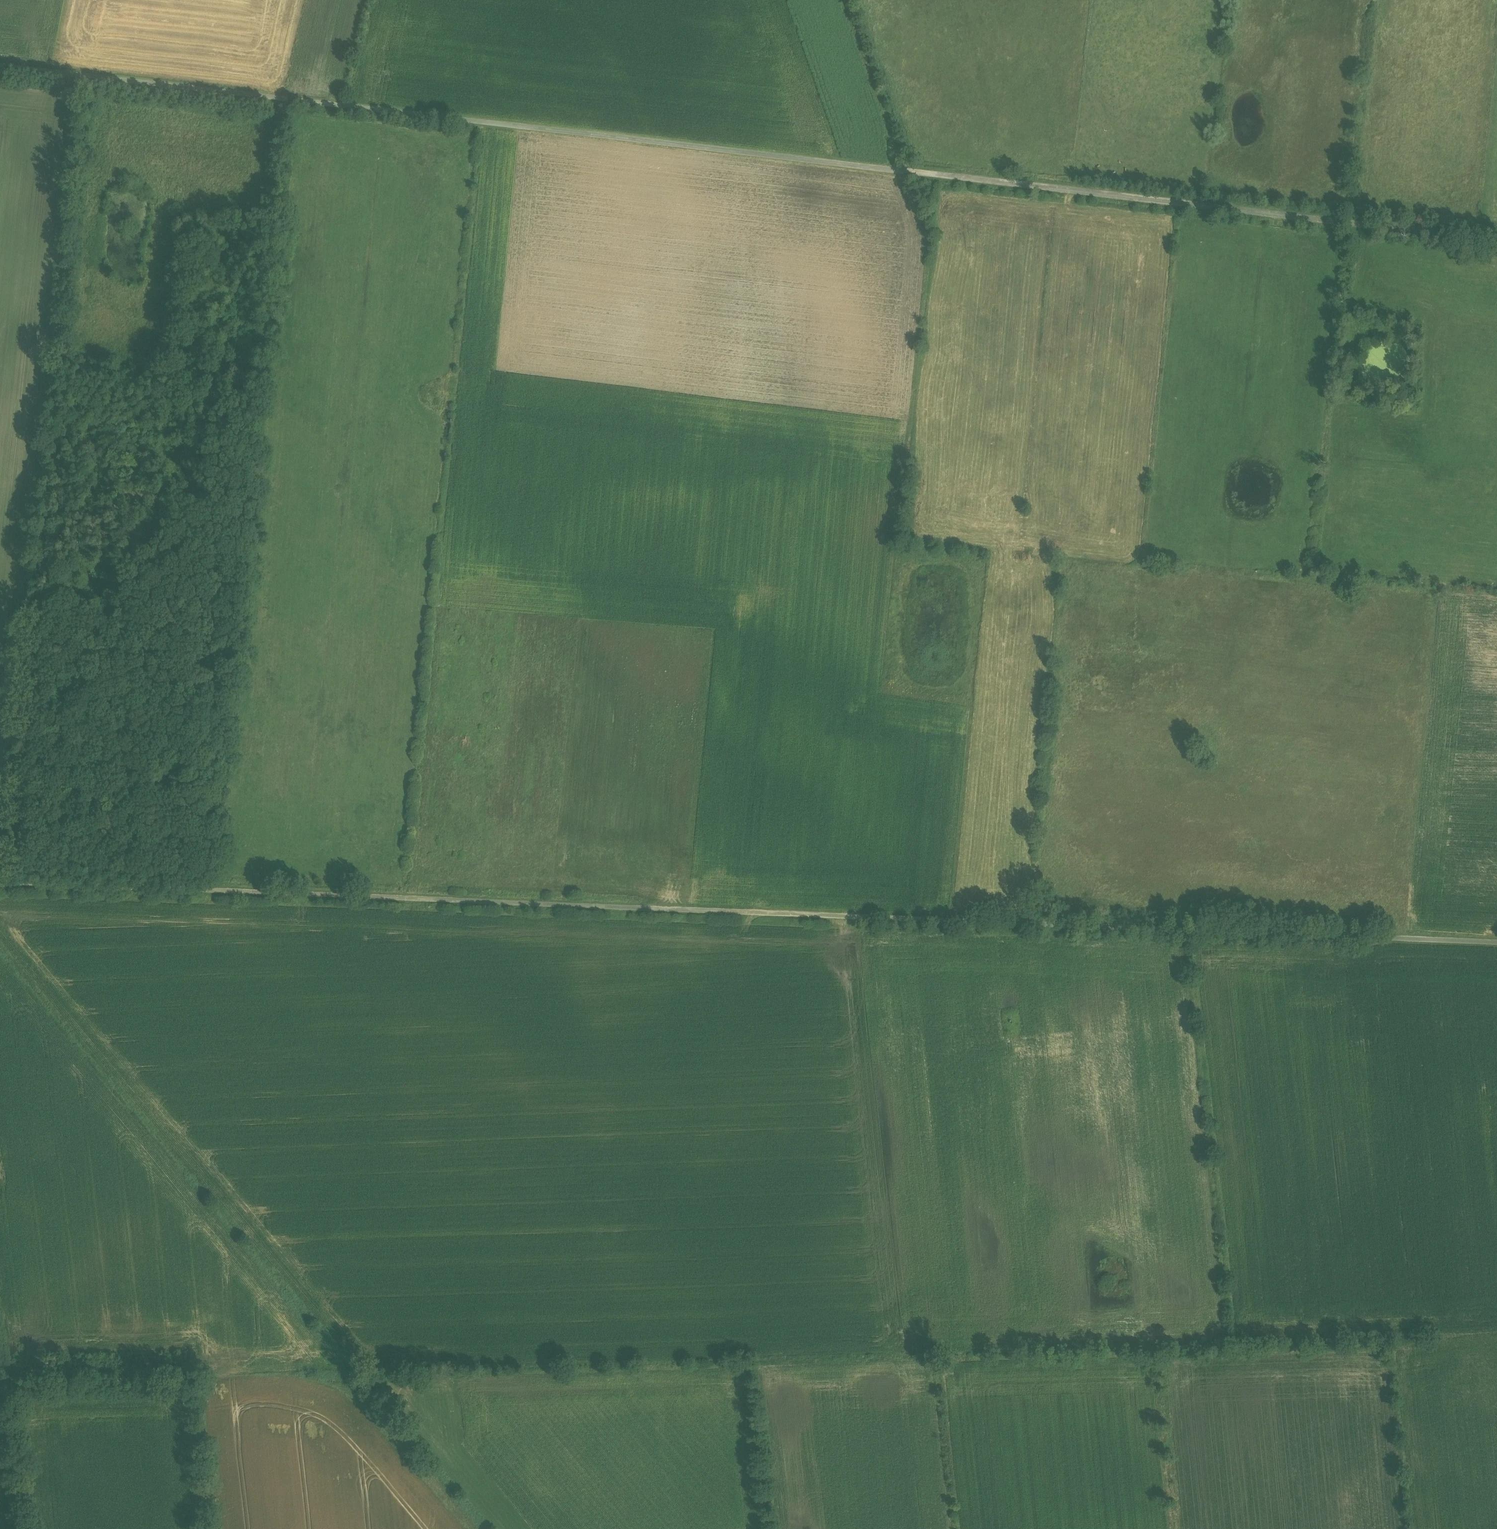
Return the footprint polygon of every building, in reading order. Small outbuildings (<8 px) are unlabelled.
[(876,47),(878,59),(893,56),(891,43),(876,47)]
